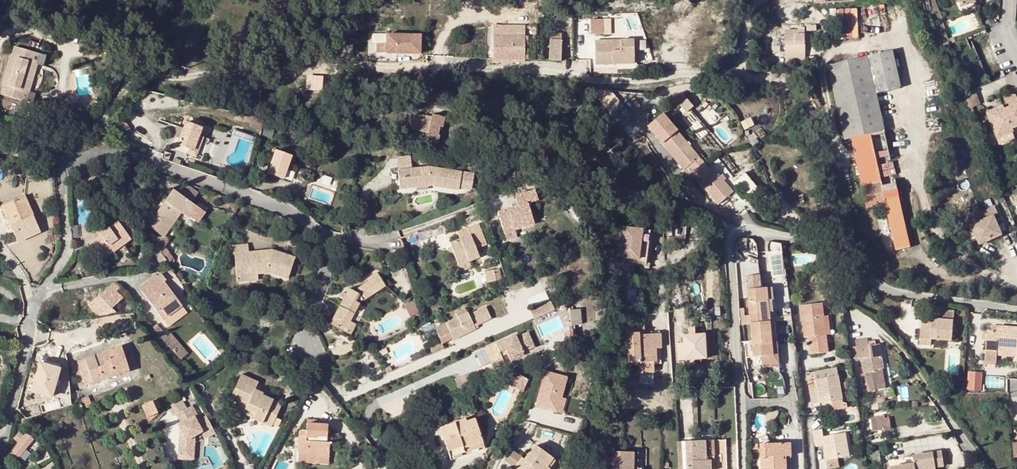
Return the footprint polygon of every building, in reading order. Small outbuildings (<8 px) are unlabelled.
[(960,8),(979,0),(957,0),(960,8)] [(843,8),(844,39),(860,38),(859,7),(843,8)] [(602,21),(589,22),(590,37),(602,36),(602,21)] [(387,42),(378,42),(377,53),(423,53),(423,32),(387,32),(387,42)] [(790,36),(784,36),(785,53),(804,53),(804,36),(800,36),(799,32),(790,32),(790,36)] [(594,43),(594,66),(606,66),(606,63),(611,62),(612,65),(633,64),(632,40),(594,43)] [(523,42),(491,43),(492,65),(524,64),(523,42)] [(773,43),(773,59),(784,59),(785,43),(773,43)] [(560,44),(548,44),(548,64),(560,64),(560,44)] [(29,76),(33,77),(37,64),(43,66),(46,57),(14,47),(12,57),(9,56),(1,84),(4,85),(1,95),(32,104),(34,95),(28,93),(32,81),(28,80),(29,76)] [(900,88),(891,52),(828,65),(845,140),(851,139),(866,209),(885,205),(895,251),(910,248),(903,220),(889,156),(875,94),(900,88)] [(92,93),(90,67),(75,69),(77,95),(92,93)] [(699,119),(690,109),(695,105),(682,91),(673,99),(694,123),(699,119)] [(964,95),(969,108),(981,104),(977,91),(964,95)] [(1004,112),(1005,113),(999,115),(997,111),(988,114),(997,139),(1014,133),(1013,130),(1016,128),(1016,101),(1015,97),(1010,96),(1003,98),(1008,110),(1004,112)] [(85,108),(75,106),(74,112),(88,114),(97,103),(93,99),(85,108)] [(973,108),(968,109),(976,128),(980,126),(973,108)] [(423,121),(413,119),(404,117),(402,127),(413,130),(412,138),(437,144),(439,136),(437,135),(439,127),(442,127),(444,118),(429,115),(428,117),(424,116),(423,121)] [(178,144),(190,149),(194,151),(200,136),(203,128),(186,122),(178,144)] [(686,168),(691,174),(703,163),(677,132),(662,145),(683,170),(686,168)] [(1015,136),(1014,133),(997,139),(1000,146),(1016,139),(1015,136)] [(203,137),(200,136),(194,151),(190,149),(188,154),(196,157),(203,137)] [(292,156),(276,151),(268,173),(285,179),(290,164),(292,156)] [(397,160),(399,170),(411,169),(409,159),(397,160)] [(707,169),(703,163),(691,174),(718,204),(733,192),(711,166),(707,169)] [(294,166),(290,164),(285,179),(289,181),(294,166)] [(433,181),(459,185),(461,173),(430,167),(411,169),(399,170),(400,185),(433,181)] [(744,173),(736,180),(749,196),(757,189),(744,173)] [(433,181),(400,185),(401,189),(432,185),(458,190),(459,185),(433,181)] [(187,184),(180,194),(191,202),(198,192),(187,184)] [(202,210),(191,202),(180,194),(174,190),(166,202),(169,205),(164,211),(161,209),(155,217),(170,228),(180,212),(188,218),(190,215),(199,222),(202,210)] [(518,205),(498,211),(504,232),(514,230),(534,223),(528,203),(537,201),(534,190),(515,196),(518,205)] [(40,233),(23,196),(7,203),(15,219),(9,222),(19,242),(40,233)] [(166,202),(161,209),(164,211),(169,205),(166,202)] [(2,206),(9,222),(15,219),(7,203),(2,206)] [(235,214),(239,207),(233,204),(229,211),(235,214)] [(996,210),(965,223),(968,231),(972,230),(980,248),(1004,238),(996,220),(999,218),(996,210)] [(460,238),(449,242),(458,265),(468,261),(479,257),(476,249),(486,245),(477,224),(484,222),(480,213),(470,217),(473,226),(468,227),(469,229),(458,233),(460,238)] [(170,228),(155,217),(153,215),(147,225),(163,237),(170,228)] [(125,217),(119,222),(131,239),(138,234),(125,217)] [(102,259),(131,239),(119,222),(90,243),(102,259)] [(409,235),(411,240),(433,231),(432,227),(409,235)] [(653,230),(623,227),(619,264),(649,267),(653,230)] [(514,230),(504,232),(507,240),(516,238),(514,230)] [(433,231),(411,240),(412,244),(435,237),(433,231)] [(169,241),(163,237),(156,247),(161,257),(166,254),(163,249),(169,241)] [(773,276),(786,274),(783,241),(770,242),(773,276)] [(273,250),(266,250),(266,253),(257,254),(257,251),(249,252),(248,245),(229,246),(230,255),(235,254),(237,276),(258,274),(270,273),(287,279),(295,257),(273,250)] [(165,263),(165,262),(155,250),(152,252),(151,253),(161,266),(163,264),(165,263)] [(161,257),(165,262),(166,262),(167,264),(171,261),(166,254),(161,257)] [(470,267),(468,261),(458,265),(460,271),(470,267)] [(495,281),(493,271),(485,272),(487,282),(495,281)] [(258,274),(237,276),(238,282),(258,281),(258,274)] [(349,290),(331,324),(345,331),(350,322),(359,303),(384,286),(376,274),(366,280),(367,283),(353,292),(349,290)] [(160,306),(168,317),(183,306),(161,275),(143,287),(147,293),(145,294),(156,310),(160,306)] [(119,289),(115,283),(101,295),(112,308),(122,299),(116,291),(119,289)] [(763,289),(747,290),(753,357),(768,356),(763,289)] [(772,289),(763,289),(768,356),(774,355),(769,301),(773,301),(772,289)] [(534,319),(550,312),(555,309),(550,300),(530,309),(534,319)] [(411,315),(419,312),(414,301),(407,304),(411,315)] [(359,322),(366,306),(360,303),(354,320),(359,322)] [(805,338),(811,337),(821,336),(822,342),(811,343),(809,343),(811,355),(828,353),(825,335),(823,317),(821,304),(801,307),(805,338)] [(163,320),(168,317),(160,306),(156,310),(163,320)] [(467,313),(457,318),(447,322),(448,324),(455,339),(468,333),(466,328),(474,325),(475,326),(491,319),(486,307),(469,315),(468,313),(467,313)] [(454,312),(457,318),(467,313),(464,308),(454,312)] [(580,309),(570,310),(572,325),(582,324),(580,309)] [(954,314),(942,312),(941,321),(953,322),(954,314)] [(941,321),(923,319),(921,338),(931,340),(951,342),(953,322),(941,321)] [(350,322),(345,331),(350,334),(355,325),(350,322)] [(448,324),(440,328),(447,343),(455,339),(448,324)] [(655,349),(654,334),(644,335),(643,324),(626,324),(627,362),(638,362),(652,361),(656,361),(655,349)] [(476,329),(475,326),(474,325),(466,328),(468,333),(476,329)] [(992,326),(992,331),(987,331),(986,351),(997,352),(997,344),(1000,343),(1000,346),(1016,347),(1016,328),(992,326)] [(527,330),(497,343),(502,357),(513,352),(511,347),(517,344),(518,348),(521,354),(535,349),(534,346),(545,341),(539,328),(528,333),(527,330)] [(172,332),(164,339),(173,349),(181,342),(172,332)] [(705,358),(705,346),(704,334),(682,335),(683,359),(705,358)] [(865,368),(872,367),(873,371),(881,369),(883,369),(879,346),(876,346),(876,342),(868,343),(868,340),(858,340),(858,346),(856,346),(858,359),(863,358),(865,368)] [(1016,353),(1016,349),(1016,347),(1000,346),(1000,343),(997,344),(997,352),(1016,353)] [(448,345),(437,350),(439,354),(450,349),(448,345)] [(123,348),(87,359),(94,382),(130,371),(123,348)] [(997,352),(986,351),(985,362),(996,363),(997,352)] [(516,357),(513,352),(502,357),(505,362),(516,357)] [(549,360),(546,355),(539,358),(537,363),(543,365),(549,360)] [(94,382),(87,359),(78,362),(85,385),(94,382)] [(652,361),(638,362),(638,371),(652,370),(652,361)] [(838,368),(816,372),(817,380),(809,381),(814,405),(820,403),(820,399),(831,397),(832,401),(833,410),(848,408),(847,403),(843,404),(838,368)] [(565,375),(544,369),(534,402),(559,409),(563,396),(560,395),(565,375)] [(873,372),(869,373),(874,390),(885,388),(881,369),(873,371),(873,372)] [(642,383),(654,383),(654,372),(642,372),(642,383)] [(869,373),(859,376),(864,392),(874,390),(869,373)] [(256,412),(254,417),(253,418),(271,427),(273,423),(278,426),(282,419),(276,416),(282,404),(268,397),(262,394),(263,392),(255,389),(257,386),(258,383),(242,375),(230,400),(240,404),(256,412)] [(520,375),(506,381),(523,386),(526,377),(520,375)] [(977,386),(963,385),(963,394),(977,394),(977,386)] [(270,392),(257,386),(255,389),(263,392),(262,394),(268,397),(270,392)] [(157,400),(143,406),(148,418),(162,412),(157,400)] [(216,432),(207,415),(200,418),(192,404),(177,413),(181,422),(179,424),(183,432),(180,434),(179,455),(194,455),(195,437),(194,435),(202,431),(206,438),(216,432)] [(256,412),(240,404),(237,409),(254,417),(256,412)] [(465,419),(440,428),(451,460),(465,455),(463,449),(482,442),(472,414),(464,416),(465,419)] [(888,418),(880,419),(882,430),(890,429),(888,418)] [(326,424),(319,424),(306,423),(306,430),(301,430),(299,434),(298,452),(316,452),(316,456),(328,456),(328,442),(326,442),(326,424)] [(824,437),(823,429),(814,431),(817,446),(824,445),(827,455),(837,454),(834,435),(824,437)] [(20,432),(15,439),(19,442),(9,455),(16,461),(33,440),(26,434),(25,435),(20,432)] [(846,433),(834,435),(837,454),(838,459),(849,457),(846,433)] [(716,441),(717,468),(726,468),(725,440),(716,441)] [(710,460),(705,460),(705,441),(685,441),(686,468),(710,468),(710,460)] [(705,441),(705,460),(710,460),(710,468),(713,468),(712,441),(705,441)] [(484,448),(482,442),(463,449),(465,455),(484,448)] [(785,457),(784,444),(760,445),(761,468),(787,468),(786,460),(785,460),(785,457)] [(555,461),(534,447),(524,460),(513,452),(506,461),(517,468),(549,468),(555,461)] [(316,452),(298,452),(298,462),(327,463),(328,456),(316,456),(316,452)] [(614,452),(613,468),(633,468),(633,453),(614,452)] [(872,460),(880,459),(879,452),(871,453),(872,460)] [(889,468),(935,468),(944,468),(941,453),(920,456),(921,459),(913,461),(913,465),(889,468)] [(837,454),(827,455),(829,468),(839,467),(837,454)]
